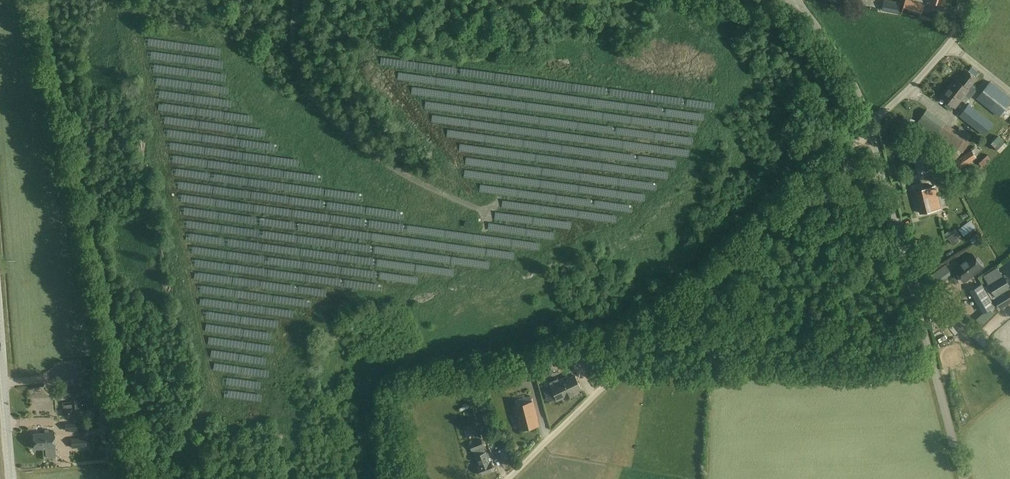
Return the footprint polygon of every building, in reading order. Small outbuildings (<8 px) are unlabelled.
[(898,13),(900,3),(885,0),(883,10),(898,13)] [(902,11),(919,16),(923,3),(913,0),(905,0),(902,11)] [(959,81),(956,78),(942,96),(956,107),(970,90),(969,89),(977,79),(967,71),(959,81)] [(999,116),(1009,102),(1009,97),(991,82),(977,98),(999,116)] [(984,114),(968,101),(957,115),(973,128),(984,114)] [(970,142),(928,111),(917,126),(941,144),(939,148),(956,160),(961,152),(963,153),(970,142)] [(996,133),(989,141),(1001,151),(1008,142),(996,133)] [(958,170),(977,157),(972,150),(953,163),(958,170)] [(987,155),(979,163),(982,167),(991,158),(987,155)] [(915,161),(917,174),(926,173),(923,159),(915,161)] [(947,169),(933,173),(935,181),(937,180),(939,187),(951,184),(947,169)] [(941,208),(936,186),(915,191),(920,213),(941,208)] [(971,220),(959,229),(968,241),(970,239),(976,235),(980,232),(971,220)] [(945,237),(952,245),(962,237),(955,229),(945,237)] [(964,283),(984,267),(973,253),(953,268),(964,283)] [(988,285),(996,297),(1009,288),(1009,286),(1003,276),(988,285)] [(985,313),(995,307),(983,285),(972,291),(985,313)] [(995,300),(1000,308),(1009,302),(1009,291),(995,300)] [(558,378),(550,382),(558,400),(566,396),(567,398),(575,394),(574,392),(582,388),(575,376),(571,378),(569,375),(558,380),(558,378)] [(61,387),(62,396),(81,395),(80,385),(61,387)] [(75,400),(76,411),(95,408),(94,398),(75,400)] [(516,406),(516,408),(515,408),(517,414),(518,414),(522,429),(538,425),(535,413),(536,413),(533,401),(516,406)] [(73,404),(63,405),(65,417),(74,416),(73,404)] [(65,423),(66,431),(79,430),(78,422),(65,423)] [(463,426),(468,439),(479,435),(477,430),(478,430),(475,422),(474,423),(474,422),(463,426)] [(45,433),(33,433),(34,449),(42,448),(42,450),(46,449),(46,459),(55,458),(54,431),(45,431),(45,433)] [(494,441),(500,437),(496,432),(491,436),(494,441)] [(72,438),(72,448),(87,447),(86,437),(72,438)] [(469,443),(472,452),(484,448),(482,439),(469,443)] [(490,463),(487,453),(476,456),(479,466),(477,467),(480,476),(495,471),(492,462),(490,463)]
